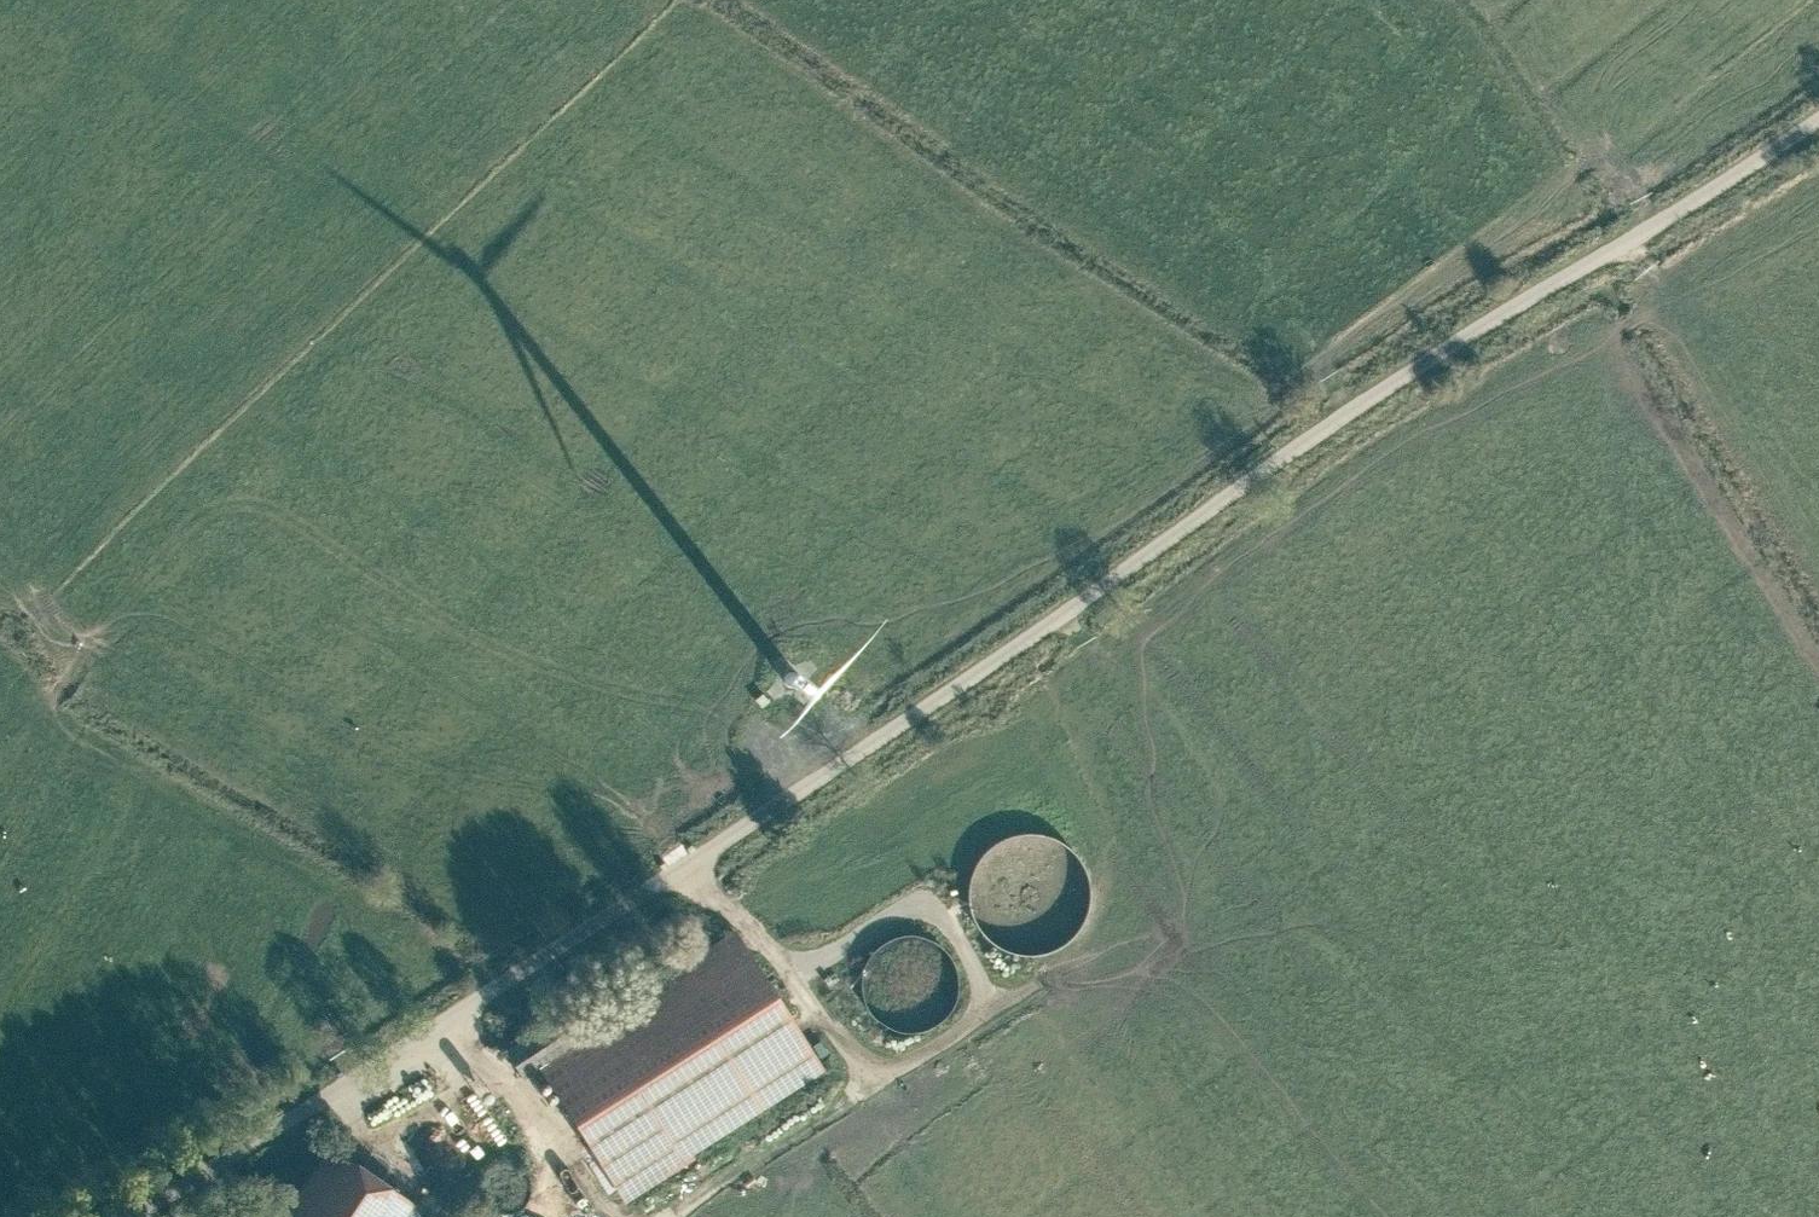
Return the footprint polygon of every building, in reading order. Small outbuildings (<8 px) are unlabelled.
[(975,890),(978,906),(985,921),(996,933),(1011,942),(1027,946),(1043,945),(1059,940),(1073,931),(1083,918),(1090,903),(1092,886),(1089,870),(1082,855),(1070,843),(1056,834),(1040,830),(1024,831),(1008,836),(994,845),(983,858),(977,873),(975,890)] [(887,937),(873,945),(863,959),(858,973),(857,990),(866,1011),(878,1023),(902,1031),(919,1030),(937,1020),(949,1007),(953,996),(955,979),(950,959),(939,945),(921,935),(904,933),(887,937)] [(821,1072),(732,935),(573,1038),(560,1018),(507,1052),(525,1081),(537,1073),(621,1201),(821,1072)] [(329,1145),(283,1216),(438,1216),(440,1215),(329,1145)]
